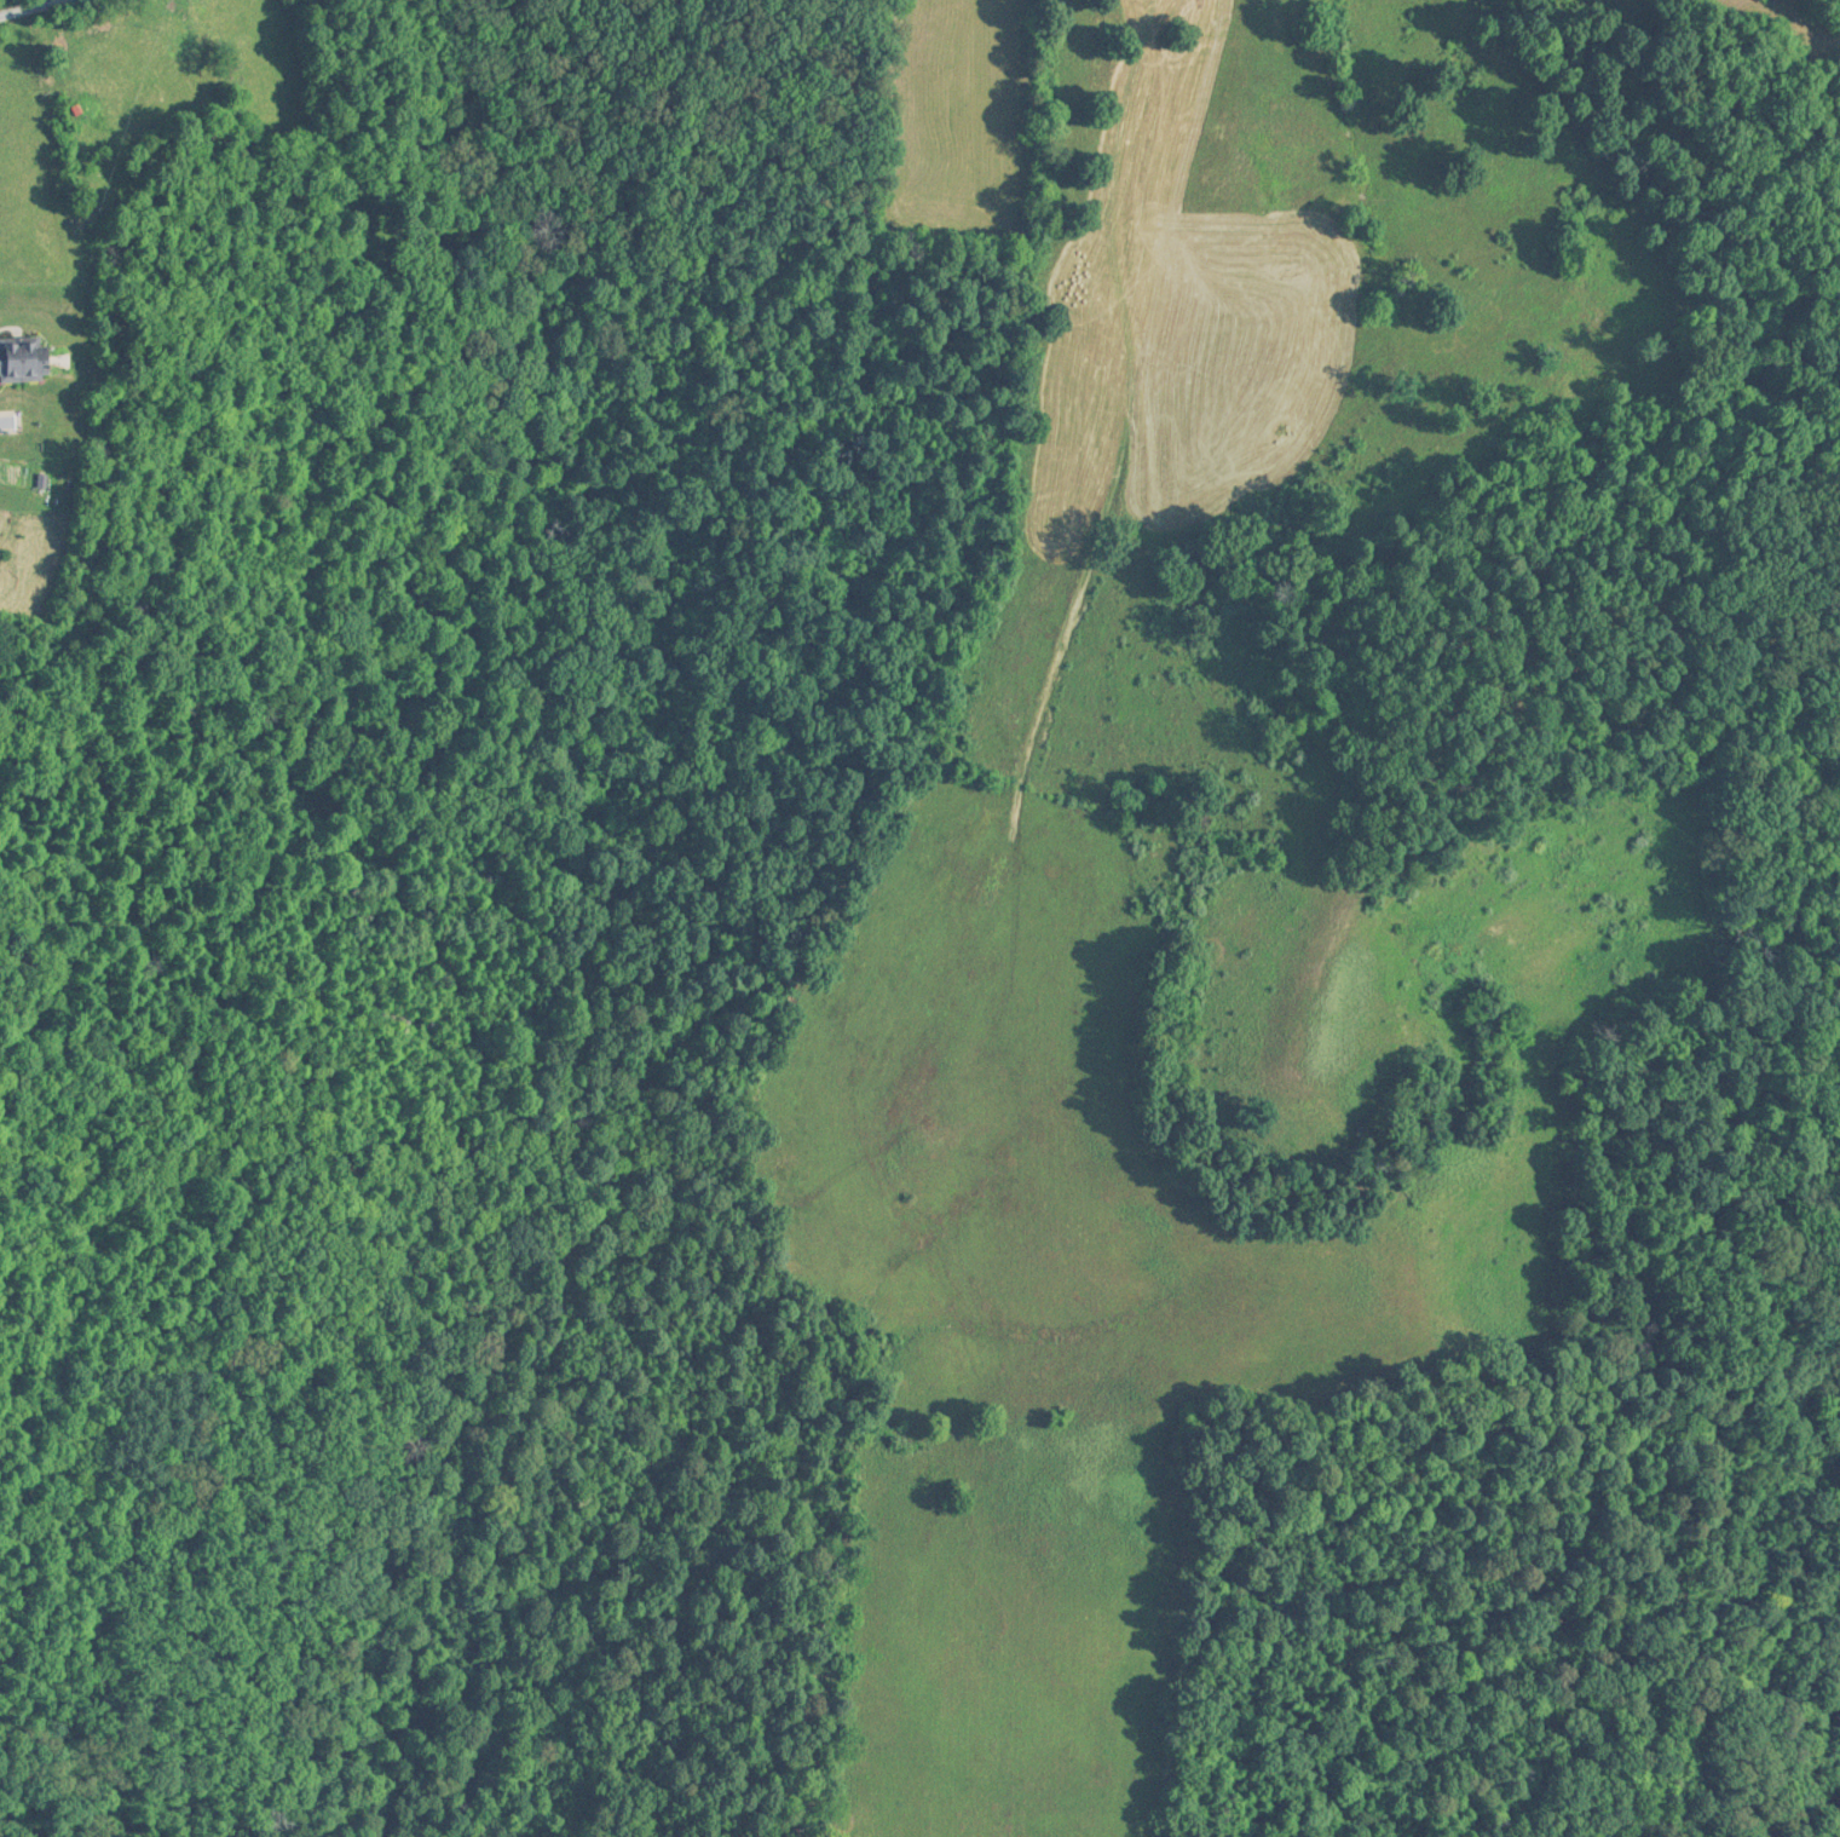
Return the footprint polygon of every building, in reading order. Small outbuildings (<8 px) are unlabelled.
[(49,382),(48,341),(0,343),(0,377),(0,385),(49,382)]
